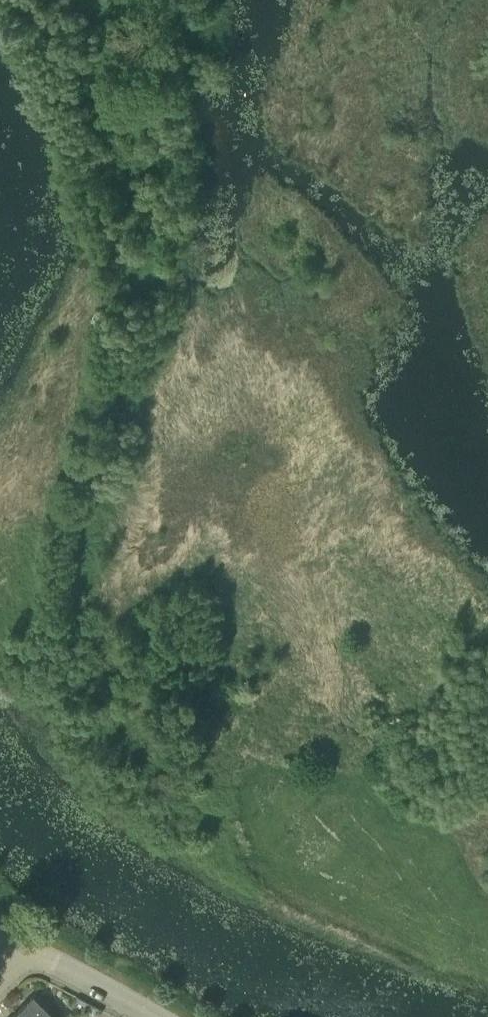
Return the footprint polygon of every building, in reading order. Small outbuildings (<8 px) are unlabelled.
[(14,1014),(17,1016),(52,1016),(32,997),(14,1014)]
